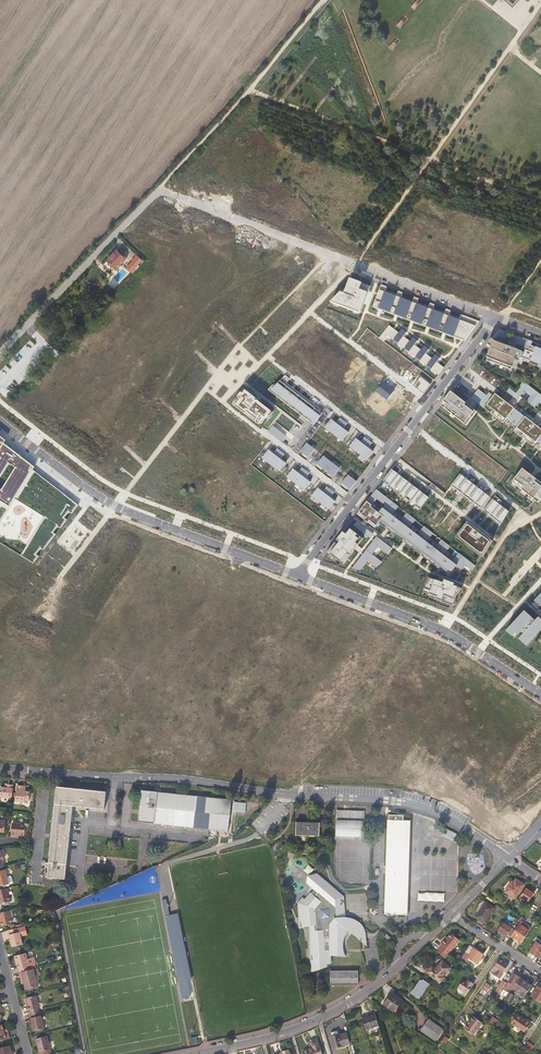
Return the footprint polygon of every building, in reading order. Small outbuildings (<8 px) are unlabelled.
[(110,260),(118,269),(129,258),(123,252),(121,254),(119,252),(110,260)] [(133,269),(143,260),(138,255),(129,264),(133,269)] [(353,280),(331,303),(360,314),(370,287),(353,280)] [(387,287),(381,285),(373,307),(464,341),(479,322),(461,314),(459,320),(449,316),(451,311),(446,309),(444,314),(433,310),(435,305),(430,303),(428,308),(417,304),(419,299),(414,297),(412,302),(401,298),(403,293),(398,291),(396,296),(385,292),(387,287)] [(389,326),(380,338),(384,342),(388,336),(392,339),(390,342),(393,344),(396,342),(405,348),(402,352),(404,353),(406,350),(416,357),(413,360),(415,362),(418,358),(427,366),(425,369),(426,370),(429,367),(438,375),(444,368),(437,362),(440,358),(436,355),(432,359),(426,354),(429,350),(425,346),(421,350),(415,345),(418,341),(414,337),(410,342),(404,337),(407,332),(403,329),(399,333),(389,326)] [(499,329),(495,335),(498,337),(500,337),(505,331),(499,329)] [(529,340),(505,331),(500,337),(526,347),(529,340)] [(492,339),(488,344),(492,347),(487,358),(490,359),(492,360),(491,362),(499,365),(500,363),(505,364),(504,367),(508,369),(508,368),(509,366),(512,367),(513,368),(517,359),(518,356),(520,357),(530,361),(539,364),(538,366),(540,368),(540,349),(538,348),(540,344),(537,343),(536,347),(531,345),(533,342),(529,340),(526,347),(524,352),(495,342),(495,341),(492,339)] [(413,364),(408,370),(412,374),(417,367),(413,364)] [(272,390),(315,423),(323,414),(285,385),(289,378),(285,375),(272,390)] [(421,377),(414,386),(424,394),(431,384),(421,377)] [(516,393),(540,412),(540,395),(525,382),(524,383),(521,387),(516,393)] [(513,397),(516,393),(510,388),(507,392),(513,397)] [(486,406),(494,396),(489,392),(487,395),(478,389),(471,398),(484,408),(487,411),(489,408),(486,406)] [(236,407),(256,422),(257,420),(260,422),(265,417),(266,418),(271,411),(259,401),(261,398),(258,396),(256,399),(246,390),(243,394),(242,393),(234,402),(237,405),(236,407)] [(474,409),(451,392),(443,402),(447,404),(444,408),(465,424),(468,420),(470,422),(476,414),(472,411),(474,409)] [(495,394),(494,396),(486,406),(489,408),(487,411),(494,416),(495,414),(498,417),(497,418),(500,421),(503,418),(506,420),(507,418),(518,427),(516,429),(519,431),(517,434),(523,439),(524,437),(528,440),(526,441),(527,441),(530,444),(532,441),(535,443),(537,441),(540,444),(540,429),(495,394)] [(342,441),(349,432),(344,429),(348,423),(340,418),(336,423),(331,419),(325,427),(342,441)] [(269,430),(274,434),(278,430),(273,426),(269,430)] [(15,499),(45,518),(21,556),(34,564),(39,557),(36,555),(41,547),(45,549),(56,535),(52,533),(59,526),(61,528),(67,520),(64,519),(70,511),(72,513),(78,505),(33,470),(34,468),(4,444),(6,440),(0,436),(0,522),(15,499)] [(367,459),(373,451),(368,448),(372,443),(364,437),(361,442),(355,438),(349,446),(367,459)] [(524,437),(523,439),(524,440),(519,446),(521,448),(527,441),(526,441),(528,440),(524,437)] [(315,449),(306,443),(300,451),(308,458),(315,449)] [(279,471),(286,463),(281,459),(285,454),(277,448),(273,453),(268,450),(262,458),(279,471)] [(325,471),(332,462),(323,456),(317,464),(325,471)] [(340,468),(332,462),(325,471),(333,477),(340,468)] [(401,470),(395,465),(383,481),(420,509),(429,498),(398,474),(401,470)] [(304,490),(310,482),(305,478),(309,473),(302,467),(298,472),(293,469),(287,477),(304,490)] [(523,469),(512,483),(535,500),(536,501),(539,497),(540,499),(540,483),(523,469)] [(480,508),(489,496),(484,492),(486,489),(480,484),(477,487),(472,483),(475,480),(468,475),(466,478),(460,474),(451,485),(480,508)] [(356,481),(348,475),(342,483),(350,489),(356,481)] [(329,509),(335,501),(331,497),(334,492),(327,486),(323,491),(318,488),(312,496),(329,509)] [(442,497),(445,494),(435,486),(433,490),(442,497)] [(376,489),(359,512),(365,517),(364,520),(368,523),(370,520),(377,526),(379,523),(380,521),(450,574),(454,570),(455,568),(460,571),(465,565),(472,571),(475,566),(459,553),(452,562),(444,555),(450,546),(442,540),(435,548),(426,542),(433,533),(425,526),(418,535),(409,528),(416,520),(407,513),(401,522),(392,515),(399,506),(376,489)] [(502,501),(495,496),(484,511),(501,524),(509,512),(499,504),(502,501)] [(357,521),(353,526),(370,538),(373,534),(357,521)] [(450,574),(380,521),(379,523),(450,578),(456,571),(454,570),(450,574)] [(469,525),(467,525),(460,535),(462,539),(480,553),(484,552),(490,542),(489,541),(469,525)] [(346,529),(326,554),(330,557),(331,555),(336,559),(343,565),(347,560),(345,558),(348,554),(350,555),(354,551),(352,549),(359,539),(356,537),(358,535),(351,529),(349,531),(346,529)] [(363,539),(358,535),(356,537),(359,539),(352,549),(354,551),(363,539)] [(377,537),(352,568),(360,571),(368,560),(377,568),(382,562),(372,554),(378,547),(387,554),(392,548),(377,537)] [(428,577),(424,589),(432,592),(431,595),(438,597),(437,599),(449,604),(450,602),(453,603),(457,596),(461,588),(459,587),(454,586),(454,583),(440,578),(439,581),(428,577)] [(525,611),(506,631),(512,637),(514,635),(516,636),(516,637),(521,632),(524,634),(519,639),(527,646),(535,638),(533,636),(540,627),(540,619),(539,617),(535,621),(525,611)] [(533,636),(535,638),(540,631),(540,627),(533,636)] [(12,799),(13,786),(7,785),(7,787),(5,787),(5,789),(0,788),(0,793),(0,797),(12,799)] [(23,790),(24,786),(16,786),(15,801),(24,802),(24,800),(28,800),(29,792),(26,791),(26,790),(23,790)] [(69,788),(57,787),(49,858),(49,863),(46,863),(46,867),(48,868),(47,877),(65,879),(66,871),(68,852),(73,807),(105,810),(107,792),(69,788)] [(158,823),(228,831),(231,800),(141,791),(138,821),(158,823)] [(334,810),(334,835),(362,835),(362,810),(334,810)] [(386,817),(385,911),(408,911),(408,817),(386,817)] [(307,822),(295,822),(295,836),(318,836),(318,822),(307,822)] [(12,823),(11,834),(11,836),(15,837),(15,836),(19,836),(19,835),(24,836),(25,825),(12,823)] [(453,840),(456,833),(445,830),(443,837),(453,840)] [(9,884),(6,870),(0,871),(0,886),(9,884)] [(300,929),(311,926),(315,925),(316,930),(313,931),(314,962),(317,961),(318,963),(314,964),(314,973),(326,969),(326,966),(331,964),(330,957),(347,957),(345,954),(344,952),(344,948),(344,946),(344,944),(344,941),(345,938),(346,935),(347,933),(349,931),(350,930),(369,945),(369,943),(369,939),(368,936),(367,934),(367,932),(366,930),(364,927),(363,926),(361,924),(360,923),(357,921),(354,920),(352,919),(349,919),(346,919),(343,919),(342,908),(345,904),(341,902),(341,898),(344,896),(342,895),(325,881),(317,874),(310,884),(316,889),(307,900),(304,897),(298,904),(300,929)] [(513,885),(511,884),(505,892),(515,898),(524,884),(516,879),(514,882),(513,885)] [(10,901),(7,888),(4,889),(0,890),(0,904),(10,901)] [(534,893),(525,888),(519,897),(528,902),(534,893)] [(418,901),(444,901),(444,893),(418,892),(418,901)] [(485,902),(474,917),(485,924),(495,909),(485,902)] [(0,921),(2,926),(13,924),(13,923),(12,919),(9,910),(0,913),(0,921)] [(507,936),(510,938),(511,937),(515,931),(503,923),(497,932),(506,937),(507,936)] [(528,932),(518,926),(515,931),(511,937),(520,943),(528,932)] [(20,933),(18,928),(7,930),(10,941),(11,947),(22,945),(19,933),(20,933)] [(451,952),(460,942),(452,934),(446,940),(445,940),(442,943),(443,945),(440,948),(440,949),(436,952),(444,959),(447,956),(449,954),(451,952)] [(530,952),(538,957),(540,953),(540,946),(536,942),(530,952)] [(483,955),(469,946),(461,957),(466,960),(468,958),(477,964),(483,955)] [(28,966),(25,953),(14,956),(15,962),(16,962),(18,969),(19,969),(20,973),(28,970),(27,966),(28,966)] [(499,960),(494,967),(496,968),(503,972),(508,965),(499,960)] [(450,968),(442,961),(435,970),(431,967),(426,972),(439,984),(444,978),(443,977),(450,968)] [(358,968),(331,967),(331,982),(358,982),(358,968)] [(33,969),(28,970),(20,973),(18,973),(20,981),(22,980),(24,984),(25,990),(38,987),(33,969)] [(503,990),(508,993),(511,988),(518,977),(519,975),(513,971),(511,975),(512,976),(503,990)] [(511,988),(524,997),(532,985),(529,983),(525,981),(518,977),(511,988)] [(420,981),(411,995),(419,1000),(428,986),(420,981)] [(505,983),(502,981),(494,993),(497,995),(505,983)] [(457,988),(467,994),(472,986),(467,983),(466,984),(462,982),(457,988)] [(485,983),(480,992),(486,995),(490,986),(485,983)] [(531,996),(540,1003),(540,988),(538,986),(531,996)] [(390,993),(382,1004),(392,1011),(400,1000),(390,993)] [(39,1008),(36,996),(25,998),(28,1010),(29,1010),(30,1014),(38,1012),(37,1008),(39,1008)] [(39,1012),(38,1012),(30,1014),(29,1014),(30,1018),(30,1019),(34,1032),(44,1029),(39,1012)] [(365,1030),(379,1026),(375,1015),(362,1019),(365,1030)] [(531,1026),(521,1019),(522,1018),(517,1015),(511,1024),(525,1034),(531,1026)] [(427,1018),(420,1030),(434,1040),(435,1040),(436,1041),(438,1039),(436,1038),(442,1029),(427,1018)] [(483,1024),(473,1018),(468,1026),(467,1025),(464,1030),(475,1037),(483,1024)] [(8,1031),(6,1032),(5,1029),(4,1030),(2,1025),(0,1026),(0,1041),(10,1038),(8,1031)] [(330,1034),(335,1049),(350,1044),(346,1035),(339,1037),(337,1032),(330,1034)] [(35,1039),(39,1053),(48,1053),(47,1051),(50,1050),(46,1036),(35,1039)] [(320,1047),(319,1047),(317,1041),(311,1043),(313,1049),(303,1052),(303,1053),(322,1053),(320,1047)] [(9,1053),(13,1052),(11,1045),(0,1048),(0,1053),(9,1053)]
